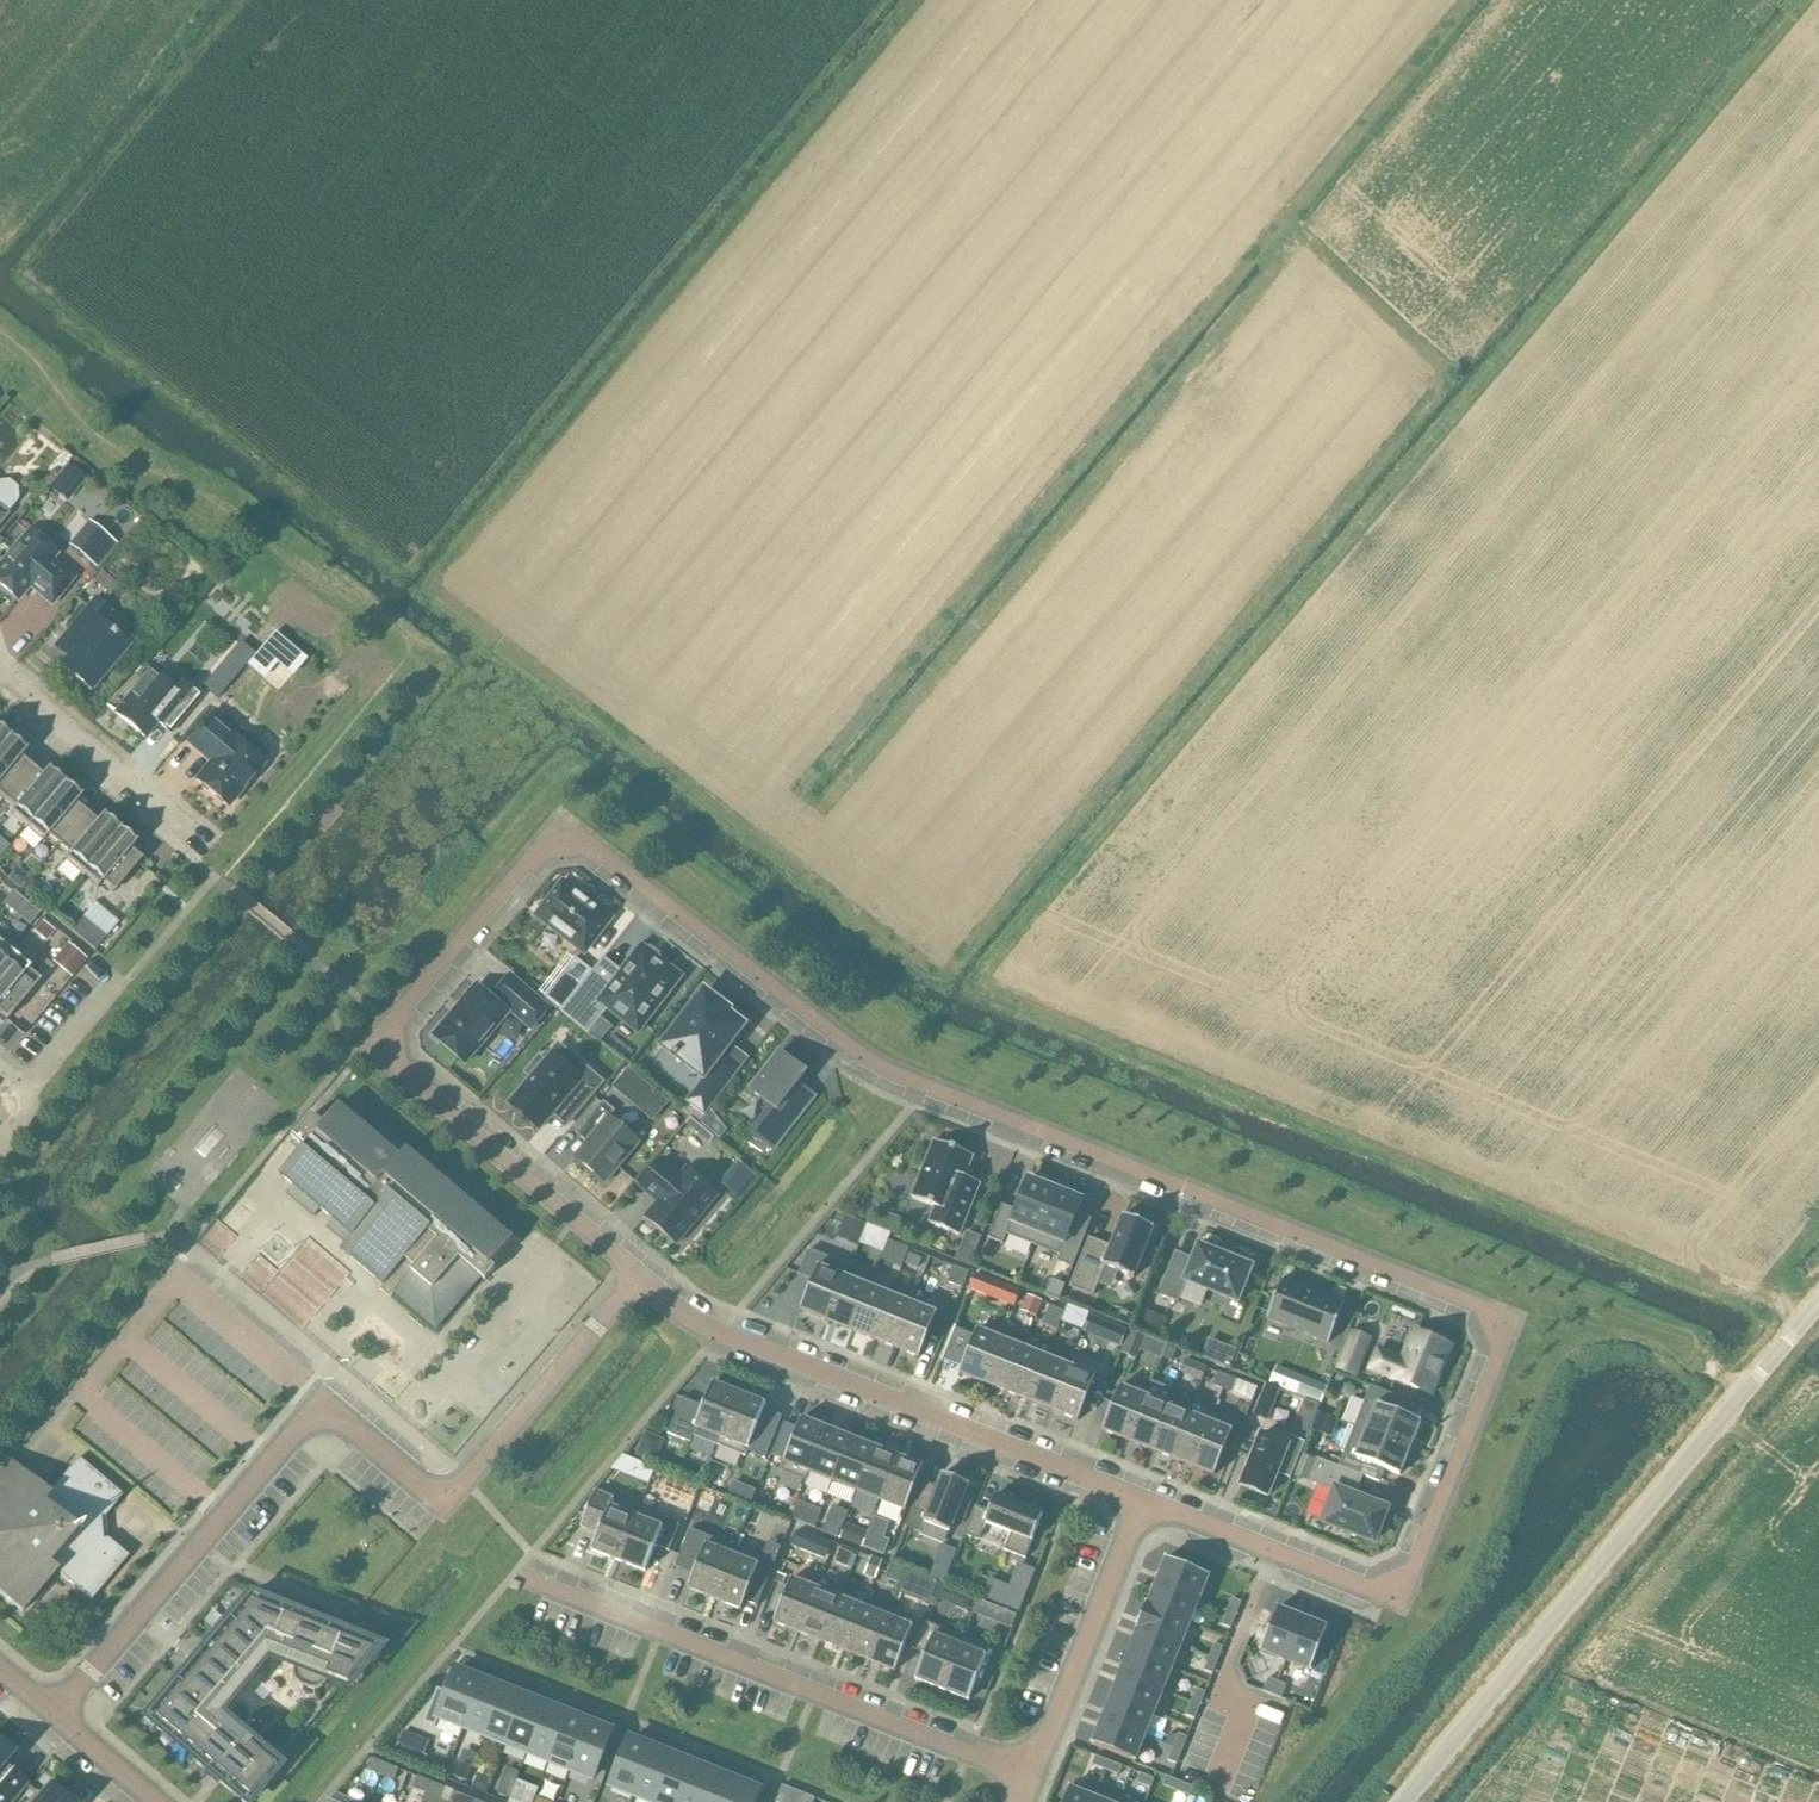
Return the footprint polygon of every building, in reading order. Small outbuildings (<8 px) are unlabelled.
[(18,500),(16,498),(15,489),(8,483),(0,484),(0,522),(18,500)] [(88,521),(68,545),(97,569),(117,544),(88,521)] [(6,559),(0,566),(0,584),(18,600),(32,584),(38,589),(36,591),(52,604),(73,579),(51,561),(57,554),(29,531),(6,559)] [(96,598),(84,613),(69,631),(81,642),(61,666),(91,691),(130,645),(101,621),(111,611),(96,598)] [(272,641),(283,649),(291,639),(281,630),(272,641)] [(151,672),(132,693),(117,712),(108,704),(107,705),(145,737),(158,722),(171,733),(187,715),(200,699),(176,679),(169,687),(151,672)] [(228,807),(243,788),(264,763),(235,738),(241,730),(216,710),(188,742),(203,755),(205,752),(214,759),(197,781),(228,807)] [(9,737),(0,730),(0,748),(9,737)] [(0,748),(0,796),(4,799),(31,766),(21,757),(25,751),(9,737),(0,748)] [(10,814),(27,827),(64,783),(47,770),(42,776),(31,766),(4,799),(15,809),(10,814)] [(80,797),(74,792),(64,783),(27,827),(43,841),(47,836),(58,846),(86,813),(75,803),(80,797)] [(65,860),(82,873),(119,830),(102,816),(97,822),(86,813),(58,846),(69,855),(65,860)] [(135,844),(129,838),(119,830),(82,873),(98,887),(102,882),(114,892),(142,859),(140,858),(130,849),(135,844)] [(8,878),(21,889),(30,878),(17,868),(8,878)] [(31,878),(22,889),(33,898),(42,887),(31,878)] [(564,884),(539,916),(585,951),(609,920),(564,884)] [(95,951),(106,937),(83,917),(71,931),(95,951)] [(42,921),(34,932),(45,941),(54,930),(42,921)] [(7,1020),(40,980),(28,970),(29,968),(0,943),(0,1015),(7,1020)] [(68,943),(53,961),(72,977),(88,959),(68,943)] [(619,1009),(643,1027),(683,977),(642,945),(606,991),(588,977),(561,1012),(589,1034),(608,1009),(615,1014),(619,1009)] [(575,958),(544,998),(561,1011),(592,971),(575,958)] [(492,998),(478,986),(444,1027),(441,1025),(430,1038),(439,1046),(441,1043),(466,1064),(511,1010),(533,1029),(549,1010),(511,977),(492,998)] [(698,1086),(717,1101),(743,1067),(722,1051),(742,1026),(725,1013),(727,1011),(705,994),(665,1046),(674,1053),(673,1055),(678,1058),(679,1057),(687,1063),(685,1064),(704,1078),(698,1086)] [(774,1150),(802,1114),(785,1101),(807,1073),(780,1052),(751,1090),(772,1107),(751,1133),(774,1150)] [(532,1078),(511,1102),(542,1129),(558,1110),(564,1109),(565,1108),(573,1115),(572,1117),(573,1118),(603,1083),(573,1057),(564,1068),(550,1056),(546,1061),(540,1056),(526,1073),(532,1078)] [(629,1068),(613,1088),(653,1122),(669,1102),(629,1068)] [(597,1133),(576,1158),(605,1183),(640,1143),(610,1118),(616,1111),(604,1102),(586,1123),(597,1133)] [(436,1330),(481,1277),(485,1280),(496,1268),(491,1265),(514,1238),(513,1237),(512,1238),(409,1150),(409,1149),(408,1148),(401,1157),(393,1150),(394,1150),(393,1149),(392,1149),(380,1139),(387,1132),(359,1109),(353,1116),(341,1106),(342,1105),(341,1104),(324,1124),(313,1115),(293,1138),(304,1148),(280,1176),(281,1177),(282,1176),(294,1186),(287,1194),(315,1217),(321,1209),(333,1219),(332,1220),(333,1221),(339,1215),(346,1221),(335,1234),(346,1244),(341,1250),(342,1251),(343,1250),(383,1284),(382,1285),(383,1286),(389,1280),(398,1288),(393,1293),(436,1330)] [(692,1124),(682,1138),(689,1144),(700,1144),(707,1136),(692,1124)] [(965,1177),(974,1156),(935,1141),(912,1198),(936,1208),(929,1224),(960,1236),(981,1184),(965,1177)] [(655,1199),(659,1202),(646,1217),(677,1244),(718,1196),(687,1169),(682,1175),(664,1159),(640,1187),(655,1199)] [(739,1163),(722,1184),(737,1196),(754,1176),(739,1163)] [(1008,1234),(1033,1244),(1058,1184),(1043,1178),(1041,1183),(1029,1178),(1015,1212),(1003,1207),(990,1238),(1004,1244),(1008,1234)] [(1058,1184),(1033,1244),(1061,1256),(1083,1200),(1072,1195),(1074,1190),(1058,1184)] [(841,1233),(848,1216),(836,1212),(824,1226),(841,1233)] [(1090,1238),(1070,1287),(1093,1296),(1105,1267),(1134,1279),(1154,1228),(1124,1216),(1111,1247),(1090,1238)] [(867,1224),(862,1238),(884,1246),(889,1232),(867,1224)] [(966,1231),(956,1258),(970,1264),(981,1237),(966,1231)] [(1186,1282),(1238,1302),(1252,1267),(1199,1246),(1189,1271),(1171,1264),(1159,1295),(1178,1303),(1186,1282)] [(828,1322),(850,1267),(809,1250),(800,1275),(813,1280),(801,1311),(828,1322)] [(847,1278),(851,1267),(850,1267),(828,1322),(852,1331),(870,1287),(847,1278)] [(953,1267),(947,1282),(963,1288),(969,1273),(953,1267)] [(1051,1279),(1044,1295),(1060,1301),(1066,1285),(1051,1279)] [(1329,1343),(1345,1304),(1283,1279),(1267,1319),(1329,1343)] [(997,1284),(990,1303),(1011,1311),(1018,1292),(997,1284)] [(870,1287),(852,1331),(874,1340),(891,1295),(870,1287)] [(895,1348),(913,1304),(891,1295),(874,1340),(895,1348)] [(1028,1296),(1021,1312),(1037,1318),(1043,1302),(1028,1296)] [(920,1358),(937,1314),(913,1304),(895,1348),(920,1358)] [(1074,1308),(1068,1322),(1083,1328),(1089,1314),(1074,1308)] [(1143,1309),(1136,1328),(1160,1337),(1167,1318),(1143,1309)] [(1105,1322),(1098,1339),(1121,1348),(1128,1331),(1105,1322)] [(984,1385),(1001,1340),(976,1331),(959,1375),(984,1385)] [(1137,1360),(1146,1336),(1131,1331),(1122,1354),(1137,1360)] [(1432,1395),(1451,1346),(1414,1332),(1403,1360),(1379,1350),(1371,1369),(1395,1379),(1395,1380),(1432,1395)] [(1209,1339),(1202,1358),(1230,1369),(1237,1350),(1209,1339)] [(1006,1393),(1024,1349),(1001,1340),(984,1385),(1006,1393)] [(1168,1344),(1162,1358),(1173,1362),(1178,1348),(1168,1344)] [(1345,1348),(1336,1371),(1355,1379),(1364,1355),(1345,1348)] [(1024,1349),(1006,1393),(1030,1402),(1047,1358),(1026,1350),(1024,1349)] [(1030,1402),(1054,1412),(1071,1367),(1047,1358),(1030,1402)] [(1186,1360),(1180,1373),(1202,1381),(1207,1368),(1186,1360)] [(1079,1421),(1096,1377),(1071,1367),(1054,1412),(1079,1421)] [(1219,1373),(1213,1386),(1223,1390),(1228,1377),(1219,1373)] [(1228,1377),(1223,1390),(1232,1394),(1238,1381),(1228,1377)] [(1303,1377),(1296,1394),(1322,1404),(1328,1386),(1303,1377)] [(740,1394),(713,1383),(704,1406),(683,1398),(669,1434),(691,1442),(694,1436),(719,1446),(740,1394)] [(1355,1427),(1410,1449),(1421,1422),(1406,1416),(1411,1403),(1371,1386),(1355,1427)] [(1125,1440),(1143,1396),(1120,1387),(1103,1431),(1125,1440)] [(1265,1390),(1255,1415),(1267,1420),(1278,1395),(1265,1390)] [(766,1405),(740,1394),(719,1446),(746,1457),(766,1405)] [(1147,1449),(1165,1404),(1143,1396),(1125,1440),(1147,1449)] [(1306,1400),(1295,1426),(1308,1431),(1319,1405),(1306,1400)] [(1170,1458),(1188,1413),(1165,1404),(1147,1449),(1170,1458)] [(1188,1413),(1170,1458),(1192,1467),(1210,1422),(1209,1422),(1188,1413)] [(1317,1413),(1311,1430),(1332,1438),(1339,1421),(1317,1413)] [(1210,1422),(1192,1467),(1215,1475),(1235,1426),(1212,1417),(1209,1422),(1210,1422)] [(806,1481),(827,1428),(802,1419),(781,1471),(806,1481)] [(1410,1449),(1355,1427),(1339,1467),(1363,1476),(1379,1483),(1385,1469),(1400,1475),(1410,1449)] [(851,1438),(827,1428),(806,1481),(807,1481),(810,1473),(833,1482),(851,1438)] [(758,1429),(751,1446),(766,1452),(772,1435),(758,1429)] [(646,1433),(637,1455),(655,1462),(664,1440),(646,1433)] [(1262,1433),(1241,1486),(1268,1497),(1277,1473),(1291,1479),(1305,1442),(1290,1436),(1287,1443),(1262,1433)] [(857,1492),(875,1448),(851,1438),(833,1482),(857,1492)] [(777,1443),(772,1456),(780,1459),(785,1446),(777,1443)] [(899,1457),(875,1448),(857,1492),(881,1501),(899,1457)] [(1301,1454),(1293,1476),(1308,1482),(1317,1460),(1301,1454)] [(899,1457),(881,1501),(906,1511),(923,1467),(899,1457)] [(97,1475),(78,1459),(49,1493),(9,1459),(0,1470),(0,1593),(22,1612),(56,1571),(91,1600),(128,1556),(107,1539),(102,1539),(101,1517),(105,1517),(122,1496),(97,1475)] [(1363,1476),(1339,1467),(1318,1459),(1317,1460),(1308,1482),(1335,1492),(1323,1522),(1374,1542),(1387,1510),(1355,1497),(1363,1476)] [(937,1488),(924,1482),(913,1509),(926,1514),(923,1522),(950,1532),(969,1485),(943,1474),(937,1488)] [(745,1476),(736,1500),(751,1506),(761,1482),(745,1476)] [(701,1489),(694,1508),(710,1514),(717,1495),(701,1489)] [(619,1561),(640,1509),(595,1491),(581,1527),(599,1534),(592,1551),(619,1561)] [(1011,1533),(1005,1551),(1026,1559),(1043,1514),(996,1496),(989,1513),(976,1507),(965,1535),(979,1541),(986,1523),(1011,1533)] [(798,1500),(791,1519),(815,1528),(822,1510),(798,1500)] [(640,1509),(619,1561),(646,1572),(656,1546),(669,1552),(680,1525),(640,1509)] [(843,1524),(828,1519),(823,1531),(838,1537),(843,1524)] [(846,1523),(840,1538),(863,1547),(869,1532),(846,1523)] [(798,1532),(792,1546),(827,1560),(834,1543),(801,1530),(798,1532)] [(688,1588),(715,1599),(736,1547),(709,1536),(688,1588)] [(736,1547),(715,1599),(741,1610),(763,1558),(736,1547)] [(871,1558),(865,1575),(876,1579),(883,1562),(883,1560),(872,1556),(871,1558)] [(938,1558),(931,1576),(945,1581),(952,1564),(938,1558)] [(1165,1558),(1156,1581),(1200,1599),(1209,1576),(1165,1558)] [(990,1578),(982,1598),(983,1598),(1001,1605),(1020,1613),(1037,1570),(1019,1563),(1009,1586),(999,1582),(990,1578)] [(513,1579),(509,1587),(518,1592),(522,1584),(513,1579)] [(774,1623),(799,1633),(817,1589),(792,1579),(774,1623)] [(925,1580),(919,1594),(933,1599),(938,1585),(925,1580)] [(1156,1581),(1147,1604),(1191,1622),(1200,1599),(1156,1581)] [(799,1633),(823,1642),(841,1598),(817,1589),(799,1633)] [(254,1800),(283,1766),(222,1713),(271,1655),(296,1665),(294,1672),(295,1678),(298,1683),(303,1686),(309,1688),(317,1689),(325,1686),(329,1679),(350,1687),(387,1644),(347,1628),(346,1631),(335,1627),(336,1624),(331,1622),(330,1625),(325,1623),(326,1620),(253,1590),(235,1611),(237,1613),(234,1617),(232,1615),(227,1621),(229,1623),(221,1632),(219,1630),(202,1650),(204,1652),(191,1667),(189,1665),(170,1688),(172,1690),(160,1704),(158,1702),(144,1718),(180,1748),(182,1746),(196,1758),(194,1760),(203,1768),(205,1766),(209,1769),(207,1771),(211,1775),(213,1773),(223,1781),(220,1783),(243,1801),(253,1801),(254,1800)] [(823,1642),(847,1652),(865,1608),(841,1598),(823,1642)] [(1233,1598),(1227,1612),(1237,1615),(1242,1602),(1233,1598)] [(1191,1622),(1147,1604),(1138,1627),(1182,1645),(1191,1622)] [(995,1605),(989,1620),(1011,1628),(1016,1613),(995,1605)] [(847,1652),(871,1662),(892,1609),(891,1609),(888,1617),(865,1608),(847,1652)] [(1279,1608),(1262,1651),(1286,1661),(1303,1618),(1279,1608)] [(892,1609),(871,1662),(896,1672),(917,1619),(892,1609)] [(1227,1612),(1222,1625),(1231,1629),(1237,1615),(1227,1612)] [(1303,1618),(1286,1661),(1310,1671),(1328,1627),(1303,1618)] [(916,1679),(942,1690),(963,1638),(924,1622),(913,1648),(926,1654),(916,1679)] [(1138,1627),(1129,1650),(1173,1668),(1182,1645),(1138,1627)] [(963,1638),(942,1690),(969,1701),(990,1649),(963,1638)] [(1215,1644),(1209,1657),(1218,1660),(1224,1647),(1215,1644)] [(1129,1650),(1120,1673),(1164,1691),(1173,1668),(1129,1650)] [(1209,1657),(1204,1670),(1213,1674),(1218,1660),(1209,1657)] [(483,1682),(456,1671),(447,1693),(438,1689),(424,1722),(436,1727),(440,1717),(465,1726),(483,1682)] [(1120,1673),(1111,1697),(1155,1714),(1164,1691),(1120,1673)] [(1269,1678),(1263,1691),(1272,1695),(1278,1682),(1269,1678)] [(504,1690),(483,1682),(465,1726),(486,1735),(504,1690)] [(1278,1682),(1272,1695),(1281,1699),(1286,1685),(1278,1682)] [(1197,1689),(1191,1702),(1200,1706),(1205,1692),(1197,1689)] [(504,1690),(486,1735),(507,1743),(525,1699),(504,1690)] [(1111,1697),(1102,1720),(1146,1737),(1155,1714),(1111,1697)] [(546,1707),(525,1699),(507,1743),(528,1752),(546,1707)] [(1191,1702),(1186,1715),(1195,1719),(1200,1706),(1191,1702)] [(546,1707),(528,1752),(549,1760),(567,1716),(546,1707)] [(1549,1709),(1545,1719),(1553,1722),(1557,1712),(1549,1709)] [(588,1724),(567,1716),(549,1760),(570,1769),(588,1724)] [(1146,1737),(1102,1720),(1092,1743),(1135,1759),(1146,1737)] [(588,1724),(570,1769),(592,1778),(610,1733),(588,1724)] [(429,1741),(404,1731),(394,1756),(420,1766),(429,1741)] [(1179,1734),(1173,1747),(1182,1751),(1188,1738),(1179,1734)] [(612,1785),(634,1794),(652,1749),(630,1740),(612,1785)] [(14,1753),(0,1742),(0,1801),(11,1801),(27,1783),(5,1764),(14,1753)] [(1173,1747),(1168,1761),(1177,1764),(1182,1751),(1173,1747)] [(652,1749),(634,1794),(655,1801),(656,1801),(673,1758),(652,1749)] [(1096,1756),(1092,1765),(1106,1770),(1109,1761),(1096,1756)] [(695,1766),(673,1758),(656,1801),(680,1801),(695,1766)] [(381,1775),(386,1764),(373,1759),(368,1770),(381,1775)] [(1109,1761),(1106,1770),(1119,1776),(1123,1766),(1109,1761)] [(459,1763),(453,1776),(467,1782),(473,1768),(459,1763)] [(399,1770),(386,1764),(381,1775),(395,1781),(399,1770)] [(680,1801),(705,1801),(716,1775),(695,1766),(680,1801)] [(478,1774),(472,1788),(487,1793),(492,1779),(478,1774)] [(1141,1774),(1137,1783),(1151,1788),(1154,1779),(1141,1774)] [(737,1783),(716,1775),(705,1801),(730,1801),(737,1783)] [(427,1793),(431,1782),(418,1777),(414,1788),(427,1793)] [(1164,1783),(1163,1785),(1176,1791),(1180,1782),(1172,1779),(1167,1777),(1164,1783)] [(509,1801),(534,1801),(536,1796),(539,1788),(529,1784),(518,1780),(509,1801)] [(502,1781),(497,1794),(510,1799),(515,1786),(502,1781)] [(445,1788),(431,1782),(427,1793),(440,1799),(445,1788)] [(1180,1782),(1176,1791),(1189,1796),(1193,1787),(1180,1782)] [(730,1801),(756,1801),(760,1792),(737,1783),(730,1801)] [(50,1784),(41,1795),(36,1791),(27,1801),(71,1801),(50,1784)] [(776,1801),(795,1801),(799,1792),(783,1785),(776,1801)] [(1065,1801),(1092,1801),(1094,1797),(1071,1788),(1065,1801)] [(476,1800),(463,1795),(454,1791),(450,1801),(476,1801),(476,1800)]
